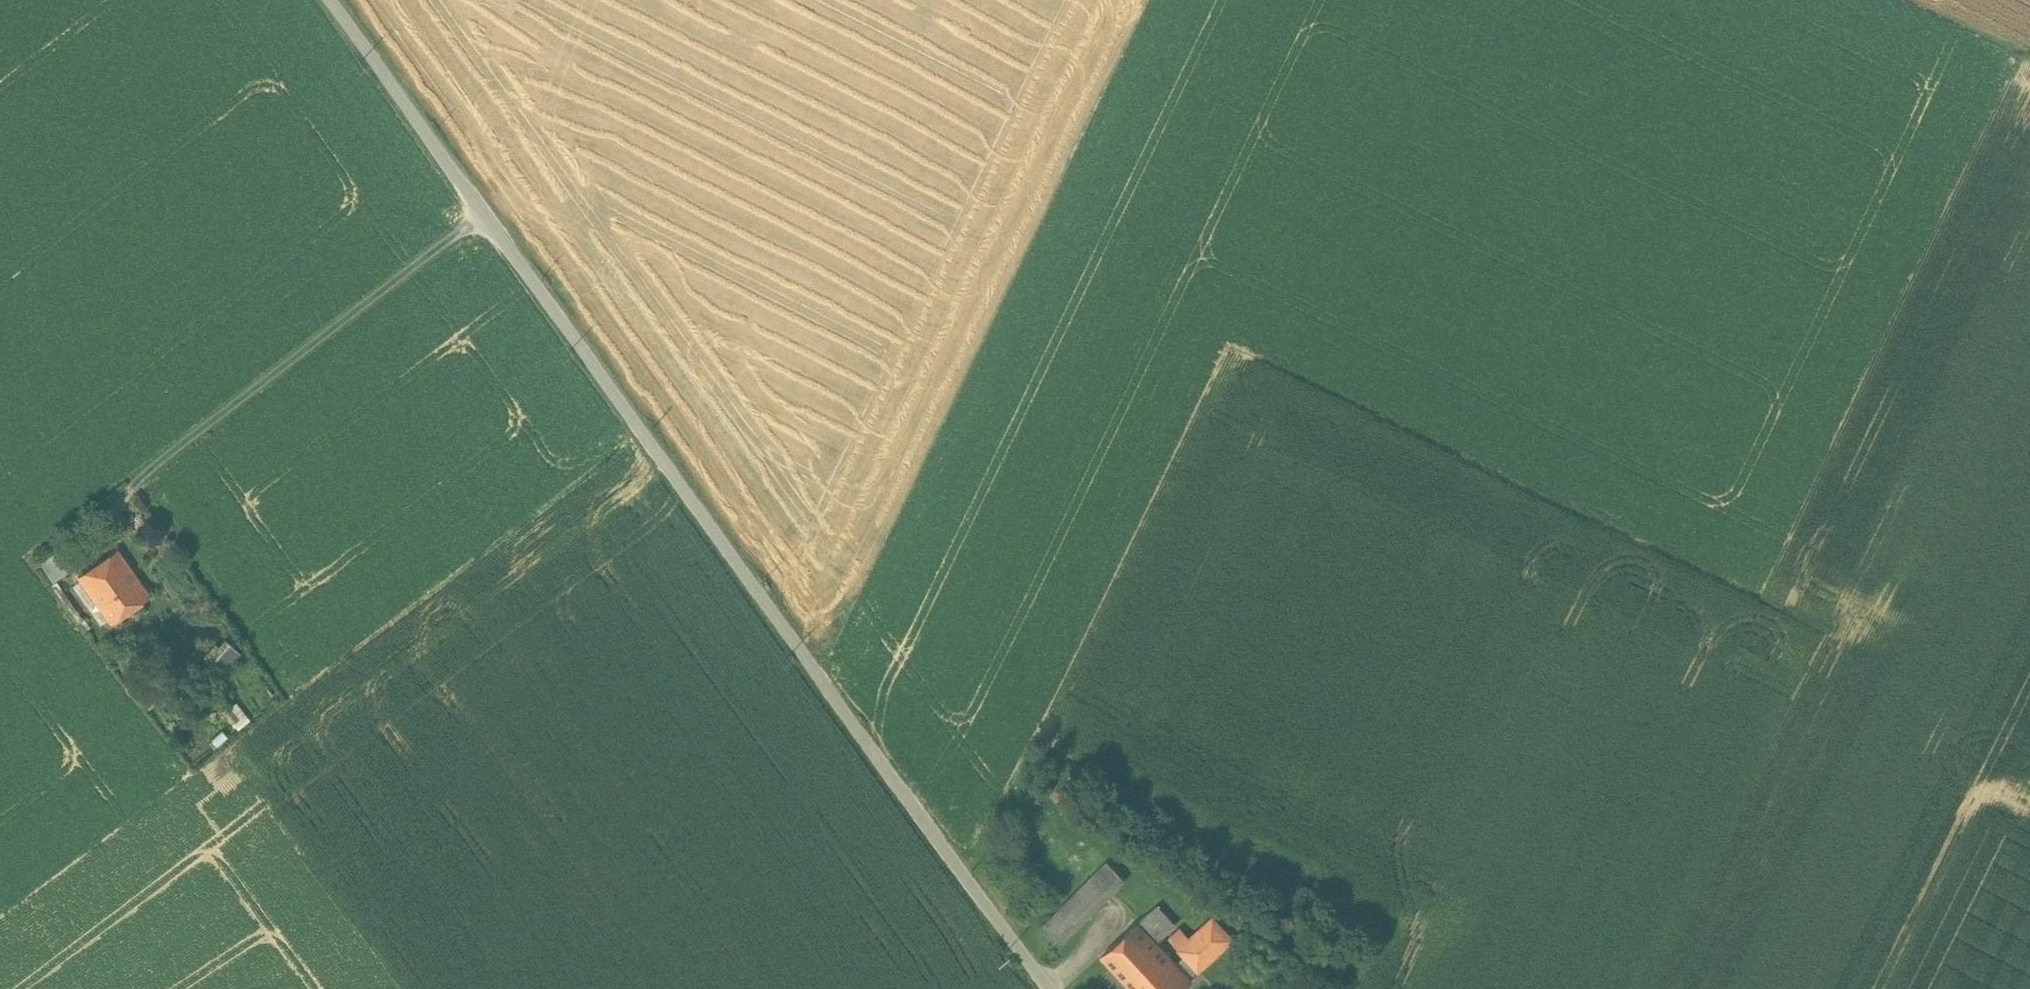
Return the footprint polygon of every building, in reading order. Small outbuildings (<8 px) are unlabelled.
[(117,549),(77,576),(80,580),(73,586),(100,624),(108,619),(111,623),(150,595),(117,549)] [(216,678),(241,652),(223,636),(199,661),(216,678)] [(1108,862),(1042,928),(1059,945),(1125,879),(1108,862)] [(1158,905),(1139,922),(1155,940),(1175,923),(1158,905)] [(1213,918),(1190,939),(1180,929),(1169,939),(1185,956),(1198,971),(1233,939),(1213,918)] [(1139,922),(1102,956),(1132,988),(1184,988),(1193,981),(1190,978),(1198,971),(1185,956),(1177,964),(1155,940),(1139,922)]
